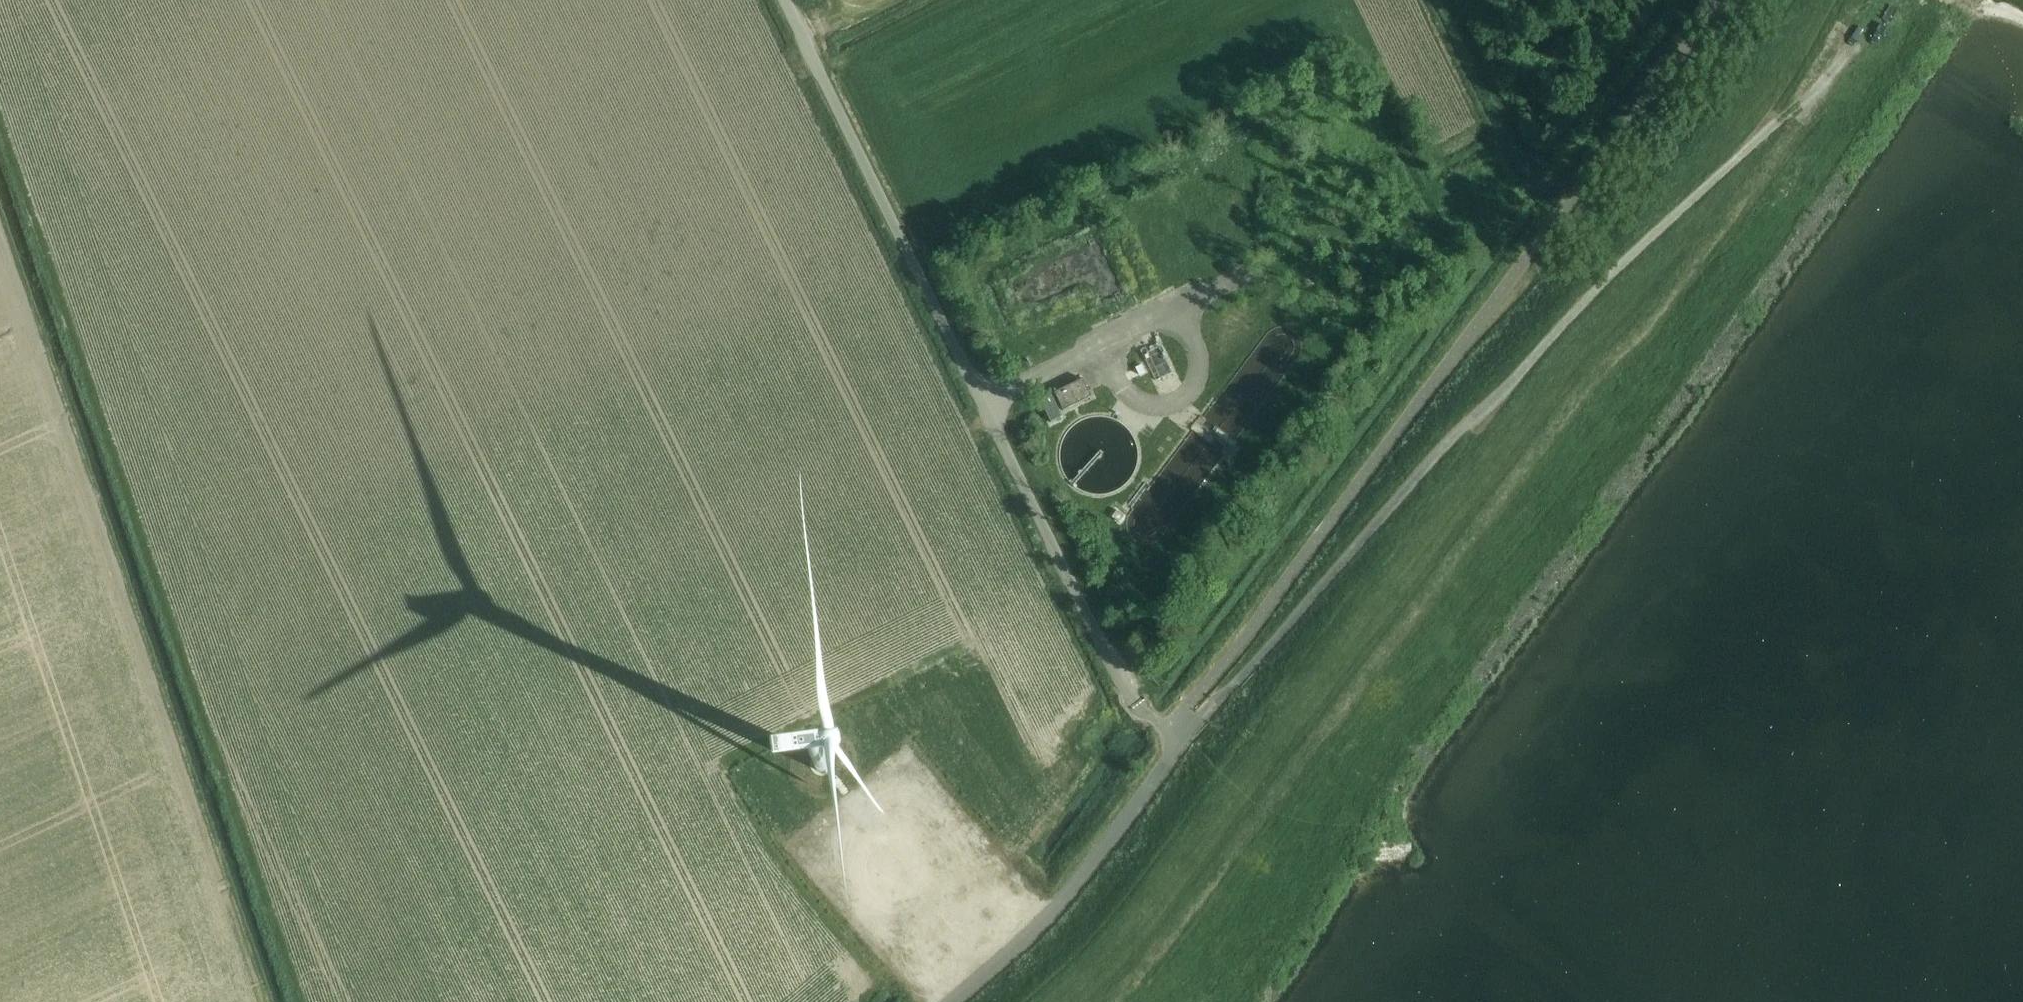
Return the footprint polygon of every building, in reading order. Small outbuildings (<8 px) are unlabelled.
[(1092,397),(1084,379),(1056,393),(1065,410),(1092,397)] [(1052,422),(1062,417),(1052,395),(1042,400),(1052,422)]
